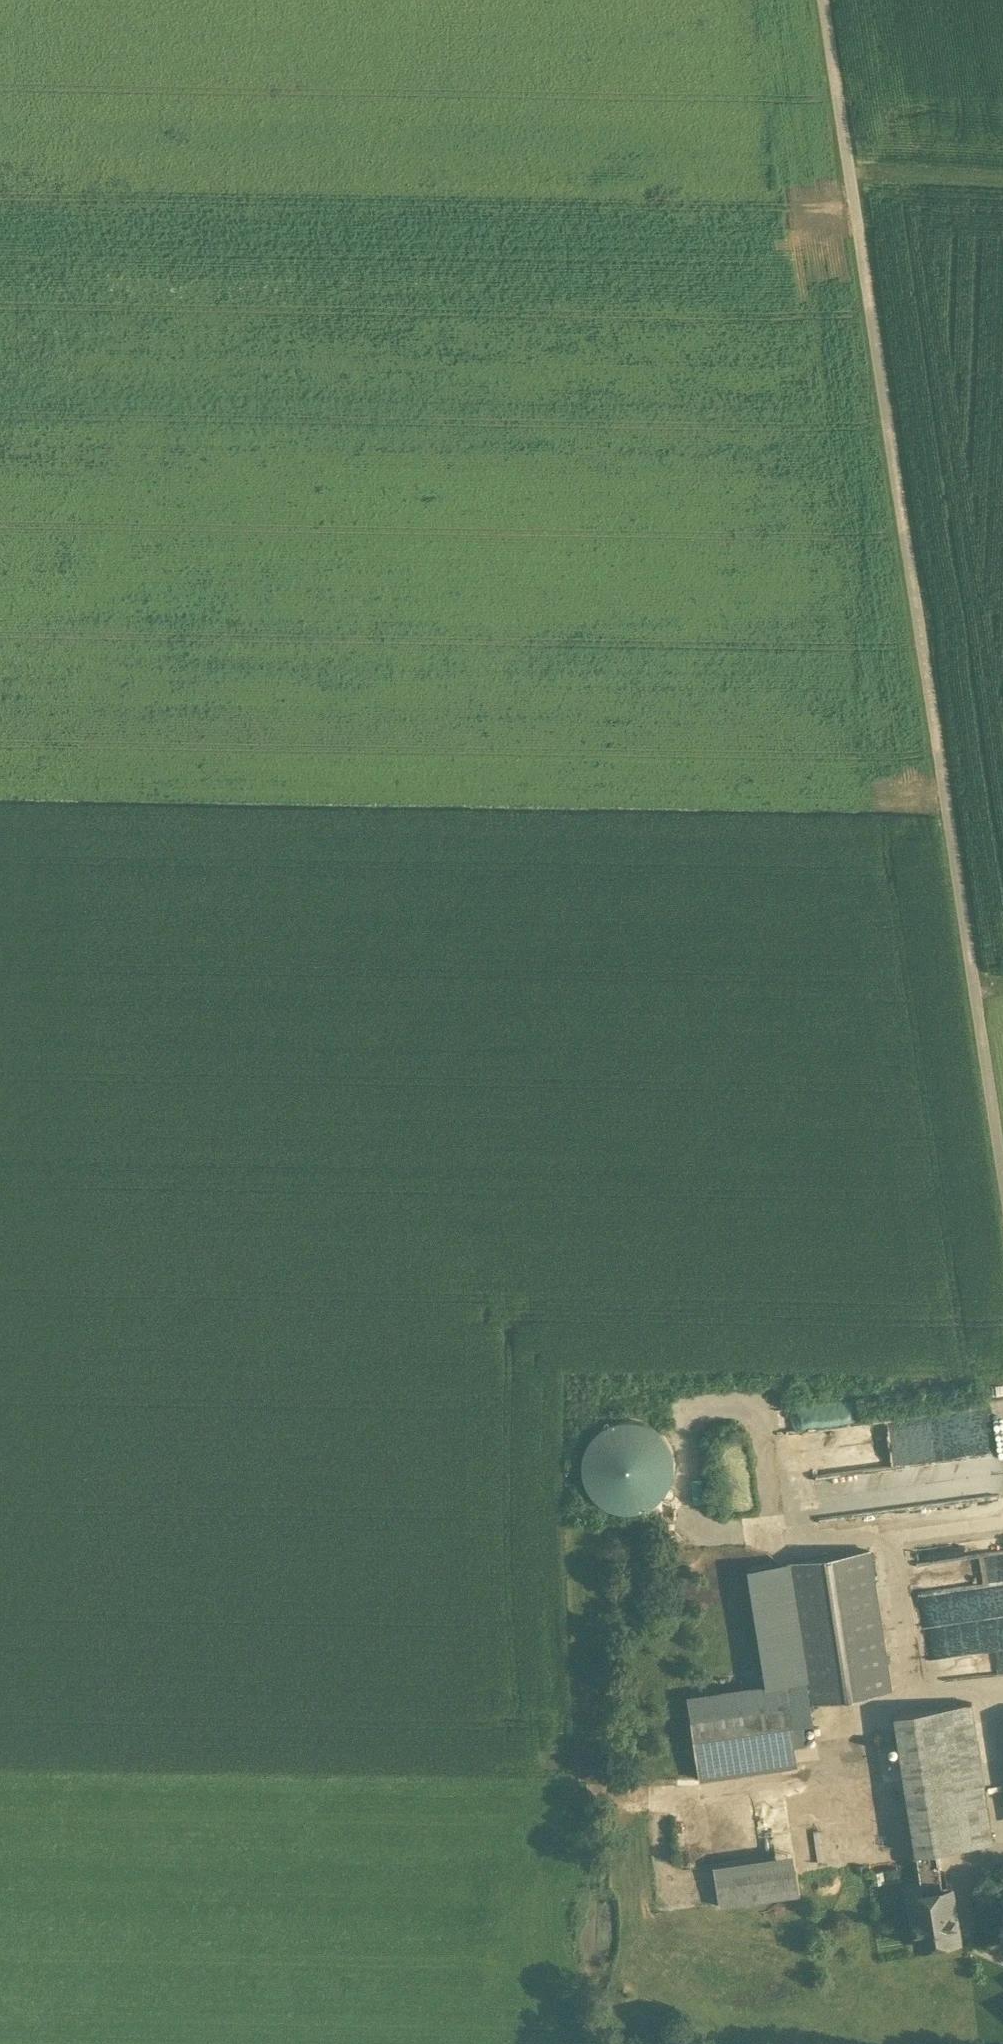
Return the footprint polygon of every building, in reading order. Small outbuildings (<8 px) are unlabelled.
[(951,1498),(947,1452),(985,1449),(983,1415),(934,1419),(935,1434),(941,1434),(942,1450),(913,1452),(915,1474),(918,1474),(920,1501),(951,1498)] [(660,1510),(670,1426),(593,1417),(583,1501),(660,1510)] [(870,1550),(790,1562),(807,1678),(810,1700),(892,1688),(870,1550)] [(788,1681),(807,1678),(790,1562),(750,1569),(767,1684),(788,1681)] [(810,1700),(807,1678),(788,1681),(791,1704),(797,1744),(809,1742),(806,1722),(814,1721),(810,1700)] [(692,1719),(791,1704),(788,1681),(767,1684),(688,1696),(692,1719)] [(917,1852),(938,1849),(994,1840),(973,1702),(896,1714),(906,1778),(916,1847),(917,1852)] [(697,1758),(797,1744),(791,1704),(692,1719),(697,1758)] [(800,1762),(797,1744),(697,1758),(700,1777),(800,1762)] [(916,1847),(906,1778),(786,1796),(796,1866),(916,1847)] [(923,1893),(944,1890),(938,1849),(917,1852),(923,1893)] [(717,1881),(720,1905),(801,1893),(800,1886),(798,1870),(717,1881)] [(923,1893),(911,1895),(918,1945),(960,1938),(953,1889),(944,1890),(923,1893)]
